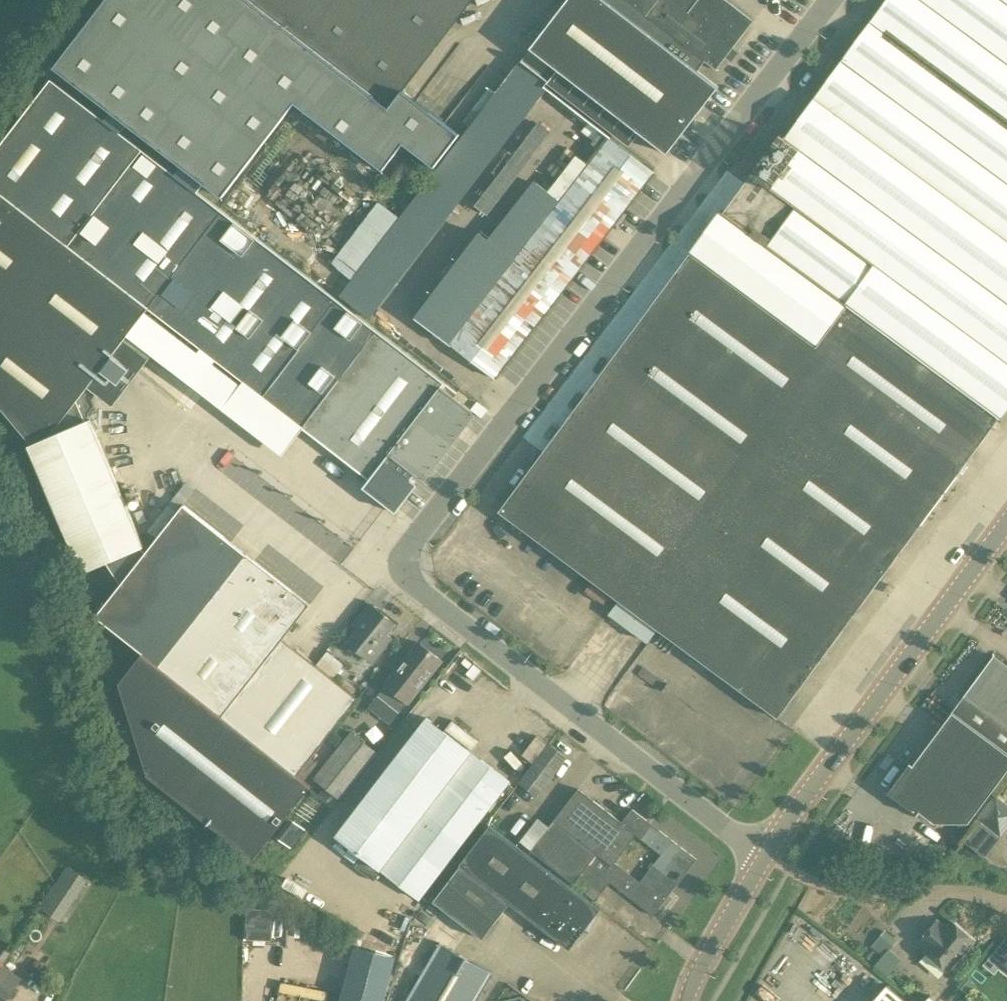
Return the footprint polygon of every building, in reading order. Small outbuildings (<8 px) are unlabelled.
[(459,132),(404,90),(472,0),(106,0),(54,67),(222,197),(297,99),(385,167),(403,144),(433,167),(459,132)] [(530,48),(667,154),(672,147),(668,144),(672,139),(688,125),(689,126),(697,115),(696,114),(705,96),(709,91),(713,94),(718,87),(605,0),(567,0),(530,48)] [(716,70),(753,21),(726,0),(625,0),(716,70)] [(786,140),(780,135),(694,253),(817,343),(845,304),(999,418),(1001,419),(1000,417),(1006,407),(1006,0),(890,0),(786,140)] [(340,296),(368,317),(476,175),(548,82),(522,62),(450,155),(340,296)] [(50,80),(0,144),(0,406),(33,444),(30,448),(84,572),(144,547),(91,418),(84,422),(76,401),(127,334),(193,385),(213,359),(374,482),(368,490),(394,510),(417,480),(473,407),(220,213),(221,212),(50,80)] [(471,204),(485,214),(549,128),(535,118),(471,204)] [(449,343),(495,378),(654,172),(608,137),(514,259),(480,232),(414,318),(449,343)] [(519,193),(508,184),(483,215),(494,224),(519,193)] [(498,512),(778,718),(999,418),(845,304),(817,343),(694,253),(692,250),(627,338),(498,512)] [(164,789),(282,639),(309,604),(183,505),(95,617),(143,655),(119,684),(149,777),(164,789)] [(371,663),(391,639),(386,635),(395,624),(370,605),(353,627),(357,630),(346,643),(371,663)] [(357,698),(282,639),(164,789),(253,860),(311,787),(297,775),(357,698)] [(377,696),(398,713),(406,703),(440,661),(418,643),(377,696)] [(964,696),(1006,728),(1006,661),(993,650),(978,670),(981,672),(964,696)] [(318,663),(333,676),(342,665),(326,652),(318,663)] [(964,696),(952,713),(1006,754),(1006,728),(964,696)] [(1006,771),(1006,754),(952,713),(913,765),(910,763),(909,764),(888,793),(917,815),(917,816),(920,813),(935,824),(968,824),(1006,771)] [(336,836),(380,870),(470,753),(426,718),(336,836)] [(350,733),(313,780),(338,800),(375,753),(350,733)] [(521,756),(532,764),(546,745),(536,737),(521,756)] [(519,784),(538,798),(568,758),(548,744),(519,784)] [(509,783),(470,753),(380,870),(419,900),(509,783)] [(621,824),(578,790),(549,827),(539,819),(520,842),(574,885),(579,877),(601,894),(610,883),(653,916),(696,860),(631,810),(621,824)] [(1006,826),(1006,803),(997,795),(979,816),(1001,834),(1006,826)] [(291,847),(304,828),(290,819),(277,837),(291,847)] [(434,902),(483,939),(510,903),(569,949),(598,911),(490,828),(461,866),(434,902)] [(86,881),(67,869),(44,904),(63,916),(86,881)] [(926,952),(947,971),(973,940),(970,938),(970,934),(966,931),(963,931),(952,922),(946,929),(937,921),(920,941),(929,949),(926,952)] [(884,958),(898,942),(886,932),(872,948),(884,958)] [(993,953),(1003,960),(1006,956),(1006,935),(993,953)] [(492,975),(483,969),(440,944),(406,1000),(476,1000),(492,975)] [(356,948),(342,1000),(384,1000),(395,959),(356,948)] [(14,992),(11,990),(19,979),(0,966),(0,1000),(8,1000),(14,992)] [(976,984),(969,978),(961,987),(969,993),(976,984)] [(887,985),(873,1000),(905,1000),(887,985)]
